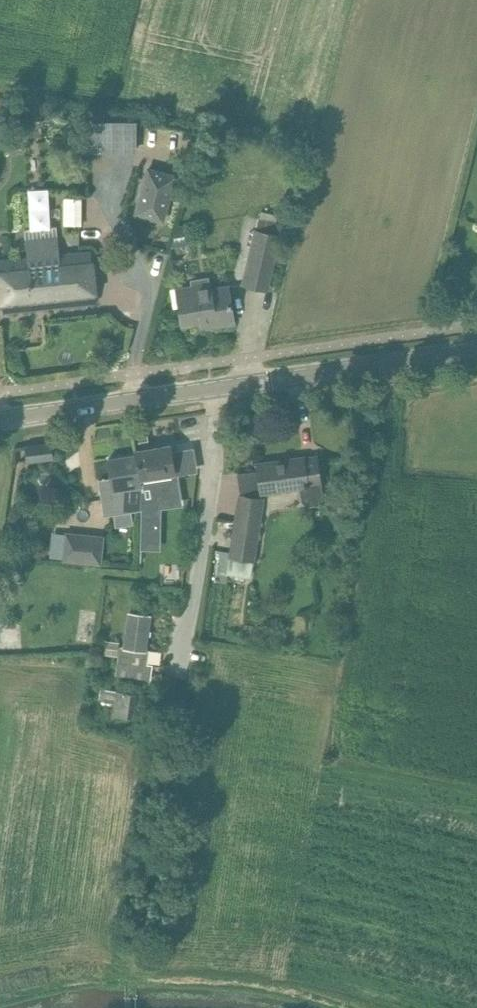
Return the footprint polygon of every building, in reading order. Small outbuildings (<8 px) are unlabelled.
[(0,97),(0,110),(6,111),(9,100),(0,97)] [(137,128),(113,129),(113,139),(137,138),(137,128)] [(178,174),(148,166),(135,215),(165,223),(178,174)] [(256,230),(243,284),(268,290),(281,236),(280,236),(282,224),(276,222),(278,215),(261,211),(259,218),(258,218),(256,230)] [(177,226),(172,248),(193,244),(189,224),(177,226)] [(0,262),(0,277),(4,312),(96,302),(91,252),(60,255),(57,227),(25,231),(28,259),(0,262)] [(192,284),(177,287),(177,288),(178,296),(180,307),(182,324),(200,321),(201,329),(216,326),(235,323),(229,286),(213,288),(212,282),(211,282),(210,276),(191,279),(192,284)] [(27,461),(53,458),(52,443),(25,446),(27,461)] [(171,445),(136,451),(141,478),(142,486),(141,509),(158,507),(156,497),(178,493),(175,473),(185,471),(182,452),(172,453),(171,445)] [(140,478),(136,455),(109,459),(113,487),(101,489),(105,515),(141,509),(142,486),(141,478),(140,478)] [(323,503),(321,485),(317,456),(304,457),(304,456),(257,463),(261,493),(298,488),(300,498),(300,500),(301,502),(302,503),(304,504),(306,505),(307,505),(323,503)] [(240,495),(230,557),(254,560),(263,498),(240,495)] [(64,558),(64,562),(86,564),(101,566),(105,536),(90,534),(67,532),(67,534),(64,558)] [(120,646),(116,673),(151,678),(153,665),(147,664),(149,649),(145,649),(149,616),(130,614),(126,646),(120,646)] [(106,641),(104,655),(118,657),(120,643),(106,641)] [(102,689),(100,701),(115,703),(114,716),(132,718),(136,693),(117,691),(102,689)]
